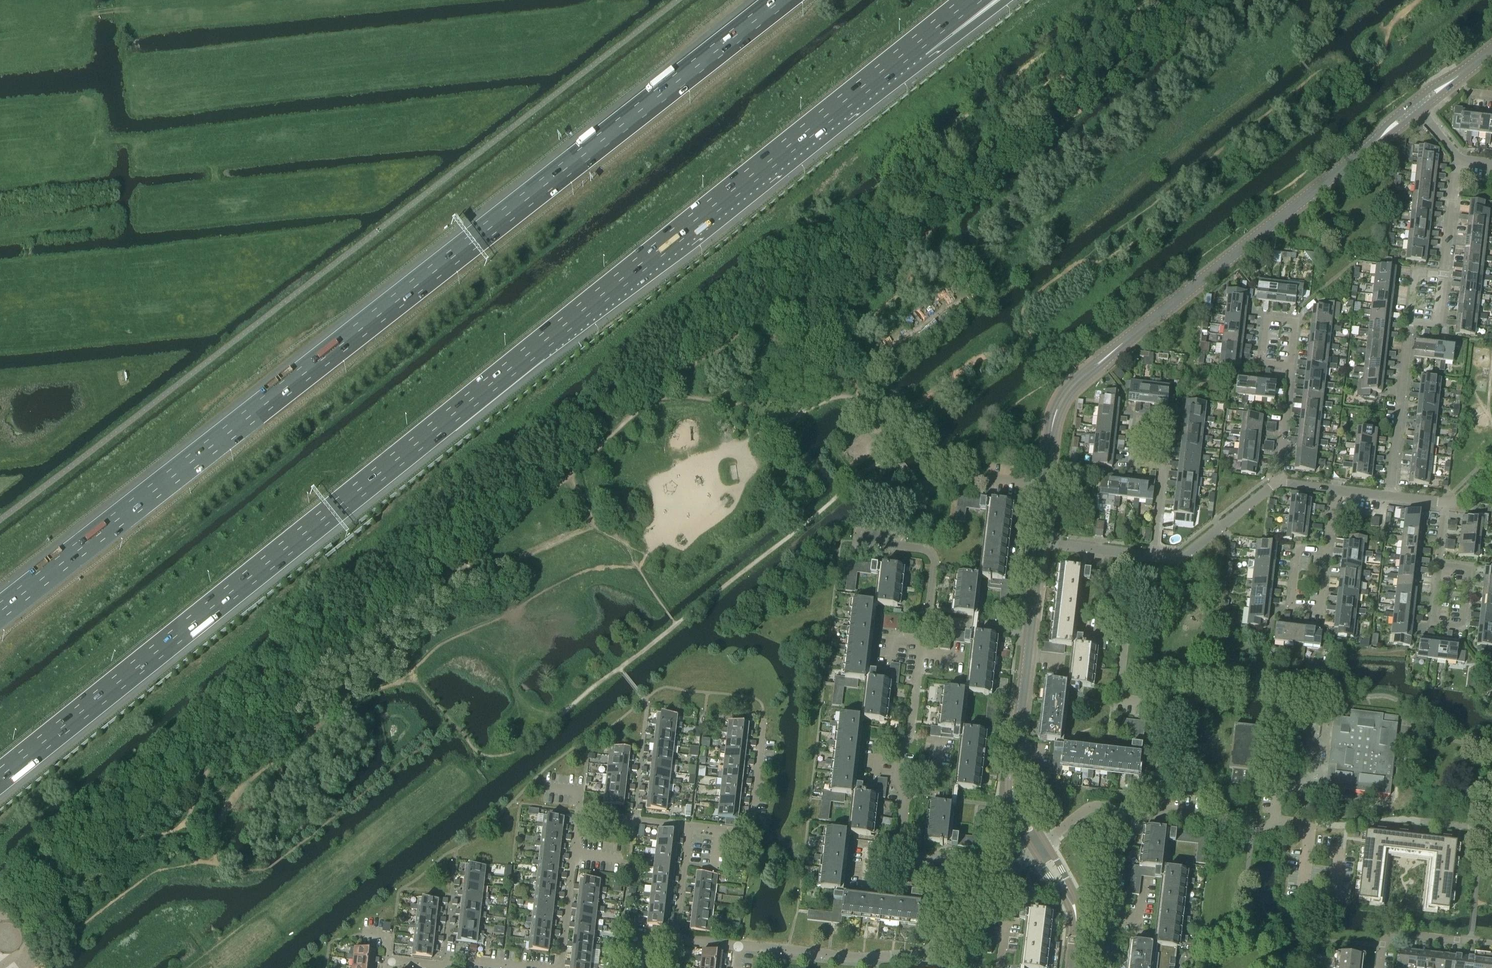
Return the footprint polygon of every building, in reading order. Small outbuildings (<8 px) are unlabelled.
[(1469,132),(1472,112),(1462,111),(1462,109),(1455,108),(1452,129),(1459,130),(1459,131),(1467,132),(1469,132)] [(1479,133),(1481,114),(1472,112),(1469,132),(1467,132),(1466,137),(1471,137),(1472,132),(1479,133)] [(1488,134),(1491,115),(1481,114),(1479,133),(1486,134),(1488,134)] [(1418,155),(1417,164),(1437,167),(1438,157),(1439,149),(1414,146),(1413,154),(1418,155)] [(1417,164),(1416,174),(1436,176),(1437,167),(1417,164)] [(1416,174),(1415,184),(1435,186),(1436,176),(1416,174)] [(1415,184),(1414,193),(1434,195),(1435,186),(1415,184)] [(1414,193),(1413,203),(1432,205),(1434,195),(1414,193)] [(1491,224),(1491,219),(1489,218),(1489,211),(1484,210),(1484,202),(1471,201),(1470,209),(1469,219),(1488,221),(1488,223),(1491,224)] [(1413,203),(1412,212),(1431,215),(1432,205),(1413,203)] [(1412,212),(1410,222),(1430,224),(1431,215),(1412,212)] [(1469,219),(1467,228),(1487,230),(1488,223),(1488,221),(1469,219)] [(1410,222),(1409,231),(1429,234),(1430,224),(1410,222)] [(1467,228),(1466,238),(1486,240),(1486,242),(1491,243),(1491,238),(1486,237),(1487,230),(1467,228)] [(1409,231),(1408,241),(1428,243),(1429,234),(1409,231)] [(1466,238),(1465,247),(1485,250),(1486,242),(1486,240),(1466,238)] [(1408,241),(1407,251),(1427,253),(1428,243),(1408,241)] [(1465,247),(1464,257),(1484,259),(1484,262),(1488,262),(1489,257),(1484,257),(1485,250),(1465,247)] [(1427,253),(1407,251),(1406,261),(1426,263),(1427,253)] [(1314,253),(1304,252),(1313,264),(1314,253)] [(1464,257),(1463,267),(1483,269),(1484,262),(1484,259),(1464,257)] [(1375,275),(1395,278),(1396,268),(1376,265),(1375,275)] [(1463,267),(1462,276),(1482,278),(1481,281),(1486,281),(1487,276),(1482,276),(1483,269),(1463,267)] [(1374,285),(1394,287),(1395,278),(1375,275),(1374,285)] [(1462,276),(1461,286),(1480,288),(1481,281),(1482,278),(1462,276)] [(1256,301),(1266,302),(1269,282),(1259,281),(1256,301)] [(1288,284),(1285,304),(1295,305),(1296,303),(1298,303),(1302,299),(1304,283),(1288,281),(1288,284)] [(1266,302),(1276,303),(1278,283),(1269,282),(1266,302)] [(1276,303),(1285,304),(1288,284),(1278,283),(1276,303)] [(1373,294),(1393,297),(1394,287),(1374,285),(1373,294)] [(1461,286),(1460,295),(1479,297),(1479,300),(1484,300),(1485,295),(1480,295),(1480,288),(1461,286)] [(1228,297),(1227,307),(1246,309),(1248,299),(1246,299),(1247,292),(1227,290),(1227,296),(1228,297)] [(1372,304),(1392,306),(1393,297),(1373,294),(1372,304)] [(1460,295),(1459,305),(1478,307),(1479,300),(1479,297),(1460,295)] [(1314,306),(1312,316),(1332,319),(1338,319),(1340,304),(1324,302),(1324,308),(1314,306)] [(1371,314),(1390,316),(1392,306),(1372,304),(1371,311),(1371,314)] [(1459,305),(1457,314),(1477,316),(1477,319),(1482,319),(1482,314),(1477,314),(1478,307),(1459,305)] [(1227,307),(1226,316),(1245,318),(1246,309),(1227,307)] [(1370,323),(1389,325),(1390,316),(1371,314),(1371,311),(1366,310),(1366,315),(1370,316),(1370,323)] [(1457,314),(1456,324),(1476,326),(1477,319),(1477,316),(1457,314)] [(1226,316),(1224,326),(1244,328),(1245,318),(1226,316)] [(1312,316),(1311,326),(1331,328),(1331,331),(1334,331),(1336,331),(1336,326),(1331,326),(1332,319),(1312,316)] [(1368,333),(1388,335),(1389,325),(1370,323),(1369,330),(1368,333)] [(1476,326),(1456,324),(1455,334),(1475,336),(1476,326)] [(1224,326),(1223,335),(1243,337),(1244,328),(1224,326)] [(1311,326),(1310,335),(1333,338),(1334,331),(1331,331),(1331,328),(1311,326)] [(1367,342),(1387,345),(1388,335),(1368,333),(1369,330),(1364,330),(1363,335),(1368,335),(1367,342)] [(1223,335),(1222,345),(1242,347),(1243,337),(1223,335)] [(1310,335),(1309,345),(1329,347),(1329,350),(1333,350),(1334,345),(1332,345),(1333,338),(1310,335)] [(1414,358),(1421,359),(1424,359),(1426,339),(1416,338),(1414,358)] [(1426,359),(1433,360),(1436,340),(1426,339),(1424,359),(1421,359),(1421,363),(1426,364),(1426,359)] [(1433,360),(1440,361),(1443,361),(1445,341),(1436,340),(1433,360)] [(1445,341),(1443,361),(1440,361),(1440,366),(1445,366),(1445,361),(1453,362),(1455,342),(1445,341)] [(1206,343),(1201,342),(1200,351),(1208,353),(1209,343),(1206,343)] [(1366,352),(1386,354),(1387,345),(1367,342),(1367,350),(1366,352)] [(1222,345),(1221,354),(1241,357),(1242,347),(1222,345)] [(1309,345),(1308,354),(1328,357),(1329,350),(1329,347),(1309,345)] [(1365,362),(1385,364),(1386,354),(1366,352),(1367,350),(1362,349),(1361,354),(1366,355),(1365,362)] [(1241,357),(1221,354),(1220,364),(1240,367),(1241,357)] [(1308,354),(1307,364),(1327,366),(1326,369),(1331,369),(1332,364),(1327,364),(1328,357),(1308,354)] [(1365,362),(1364,369),(1364,371),(1384,373),(1385,364),(1365,362)] [(1307,364),(1306,374),(1325,376),(1326,369),(1327,366),(1307,364)] [(1364,374),(1363,381),(1383,383),(1384,373),(1364,371),(1364,369),(1359,368),(1359,373),(1364,374)] [(1306,374),(1305,383),(1324,386),(1324,388),(1329,389),(1330,384),(1325,383),(1325,376),(1306,374)] [(1236,395),(1243,396),(1245,396),(1248,376),(1238,375),(1236,386),(1232,386),(1231,394),(1236,395)] [(1248,396),(1255,397),(1257,377),(1248,376),(1245,396),(1243,396),(1242,401),(1247,401),(1248,396)] [(1255,397),(1262,398),(1265,398),(1267,379),(1257,377),(1255,397)] [(1421,377),(1420,387),(1440,389),(1441,379),(1421,377)] [(1148,404),(1157,405),(1160,385),(1160,380),(1151,379),(1150,384),(1148,404)] [(1267,379),(1265,398),(1262,398),(1262,403),(1267,404),(1267,399),(1275,399),(1277,380),(1267,379)] [(1383,383),(1363,381),(1359,380),(1357,396),(1375,398),(1376,392),(1382,393),(1383,383)] [(1128,402),(1138,403),(1141,383),(1126,381),(1125,390),(1130,390),(1128,402)] [(1138,403),(1148,404),(1150,384),(1141,383),(1138,403)] [(1305,383),(1304,393),(1323,395),(1324,388),(1324,386),(1305,383)] [(1160,385),(1157,405),(1167,406),(1170,387),(1160,385)] [(1420,387),(1419,396),(1439,399),(1440,389),(1420,387)] [(1100,398),(1099,408),(1119,410),(1120,400),(1117,400),(1118,393),(1103,391),(1102,398),(1100,398)] [(1304,393),(1302,402),(1322,405),(1322,407),(1327,408),(1328,403),(1322,402),(1323,395),(1304,393)] [(1419,396),(1418,406),(1438,408),(1439,399),(1419,396)] [(1187,401),(1185,418),(1204,420),(1204,422),(1209,423),(1210,418),(1205,417),(1206,403),(1187,401)] [(1302,402),(1301,412),(1321,414),(1322,407),(1322,405),(1302,402)] [(1418,406),(1417,416),(1436,418),(1438,408),(1418,406)] [(1099,408),(1098,417),(1117,419),(1119,410),(1099,408)] [(1242,424),(1262,426),(1263,416),(1243,414),(1243,412),(1237,411),(1237,415),(1243,417),(1242,424)] [(1301,412),(1300,421),(1320,424),(1320,426),(1325,427),(1325,422),(1320,421),(1321,414),(1301,412)] [(1417,416),(1416,425),(1435,428),(1436,418),(1417,416)] [(1098,417),(1097,427),(1116,429),(1117,419),(1098,417)] [(1185,418),(1184,427),(1203,429),(1204,422),(1204,420),(1185,418)] [(1300,421),(1299,431),(1319,433),(1320,426),(1320,424),(1300,421)] [(1241,434),(1260,436),(1262,426),(1242,424),(1241,431),(1241,434)] [(1416,425),(1415,435),(1434,437),(1435,428),(1416,425)] [(1097,427),(1096,436),(1115,438),(1116,429),(1097,427)] [(1184,427),(1182,437),(1202,439),(1202,442),(1207,442),(1207,437),(1202,437),(1203,429),(1184,427)] [(1356,437),(1376,440),(1377,430),(1357,428),(1356,437)] [(1240,436),(1240,443),(1259,446),(1260,436),(1241,434),(1241,431),(1236,431),(1236,436),(1240,436)] [(1299,431),(1298,441),(1318,443),(1317,445),(1323,446),(1323,441),(1318,440),(1319,433),(1299,431)] [(1415,435),(1413,444),(1433,447),(1434,437),(1415,435)] [(1089,445),(1094,446),(1114,448),(1115,438),(1096,436),(1091,436),(1089,445)] [(1182,437),(1181,446),(1201,449),(1202,442),(1202,439),(1182,437)] [(1355,447),(1375,449),(1376,440),(1356,437),(1355,445),(1355,447)] [(1298,441),(1297,450),(1316,452),(1317,445),(1318,443),(1298,441)] [(1240,443),(1239,450),(1238,453),(1258,455),(1259,451),(1264,451),(1264,446),(1259,446),(1240,443)] [(1355,450),(1354,457),(1374,459),(1375,449),(1355,447),(1355,445),(1350,444),(1350,449),(1355,450)] [(1413,444),(1412,454),(1432,456),(1433,447),(1413,444)] [(1094,446),(1093,455),(1113,458),(1114,448),(1094,446)] [(1181,446),(1180,456),(1200,458),(1200,461),(1205,461),(1205,456),(1200,456),(1201,449),(1181,446)] [(1239,450),(1234,450),(1233,455),(1238,455),(1237,463),(1242,463),(1241,473),(1256,475),(1258,455),(1238,453),(1239,450)] [(1297,450),(1296,460),(1315,462),(1315,464),(1320,465),(1321,460),(1316,459),(1316,452),(1297,450)] [(1412,454),(1411,463),(1431,466),(1433,466),(1434,456),(1432,456),(1412,454)] [(1113,458),(1093,455),(1092,465),(1112,467),(1113,458)] [(1180,456),(1179,465),(1199,468),(1200,461),(1200,458),(1180,456)] [(848,457),(838,464),(849,480),(859,473),(848,457)] [(1354,457),(1353,464),(1353,466),(1373,468),(1374,459),(1354,457)] [(1315,462),(1296,460),(1295,470),(1314,472),(1315,464),(1315,462)] [(1353,464),(1348,463),(1348,468),(1353,469),(1352,476),(1371,478),(1373,468),(1353,466),(1353,464)] [(1411,463),(1410,473),(1430,475),(1431,466),(1411,463)] [(1179,465),(1178,475),(1198,477),(1199,468),(1179,465)] [(1430,475),(1410,473),(1409,483),(1429,485),(1430,475)] [(1178,475),(1177,485),(1197,487),(1198,477),(1178,475)] [(1100,495),(1115,497),(1118,497),(1120,477),(1110,476),(1110,479),(1102,478),(1100,495)] [(1120,497),(1127,498),(1129,478),(1120,477),(1118,497),(1115,497),(1115,502),(1120,502),(1120,497)] [(1127,498),(1134,499),(1137,499),(1139,480),(1129,478),(1127,498)] [(1139,480),(1137,499),(1134,499),(1134,504),(1139,505),(1139,500),(1146,500),(1145,506),(1152,507),(1155,481),(1139,480)] [(1177,485),(1176,494),(1195,496),(1197,487),(1177,485)] [(1292,493),(1290,507),(1314,510),(1315,505),(1310,504),(1311,500),(1304,499),(1304,495),(1292,493)] [(1176,494),(1175,504),(1194,506),(1195,496),(1176,494)] [(980,510),(986,511),(987,500),(958,497),(957,504),(980,507),(980,510)] [(989,579),(988,585),(1011,588),(1012,581),(1002,580),(1011,503),(991,501),(982,578),(989,579)] [(1173,514),(1174,514),(1174,521),(1193,523),(1194,516),(1193,516),(1194,506),(1175,504),(1173,514)] [(955,522),(962,522),(963,508),(957,507),(955,522)] [(1290,507),(1289,517),(1309,519),(1309,515),(1314,515),(1314,510),(1290,507)] [(1207,517),(1212,518),(1213,508),(1208,508),(1208,512),(1205,512),(1205,516),(1207,517)] [(1400,520),(1404,520),(1424,523),(1425,513),(1401,510),(1400,520)] [(1463,517),(1462,527),(1481,530),(1486,530),(1488,515),(1478,514),(1477,519),(1463,517)] [(1282,526),(1288,526),(1308,529),(1309,519),(1289,517),(1284,516),(1282,526)] [(1371,526),(1378,527),(1379,519),(1372,518),(1371,526)] [(1403,530),(1423,532),(1424,523),(1404,520),(1403,530)] [(1102,537),(1104,522),(1097,521),(1095,536),(1102,537)] [(1308,529),(1288,526),(1282,526),(1281,539),(1292,540),(1292,537),(1306,539),(1308,529)] [(1462,527),(1461,537),(1480,539),(1481,530),(1462,527)] [(1402,539),(1422,542),(1423,532),(1403,530),(1403,537),(1402,539)] [(1344,540),(1343,552),(1362,554),(1362,557),(1367,557),(1368,552),(1363,552),(1364,545),(1366,545),(1367,538),(1350,536),(1349,540),(1344,540)] [(1401,549),(1421,551),(1422,542),(1402,539),(1403,537),(1398,536),(1397,541),(1402,542),(1401,549)] [(1461,537),(1460,546),(1479,549),(1480,539),(1461,537)] [(1250,551),(1256,552),(1276,554),(1277,544),(1257,541),(1257,546),(1251,545),(1250,551)] [(1479,549),(1460,546),(1458,556),(1478,559),(1479,549)] [(1400,558),(1420,561),(1421,551),(1401,549),(1400,556),(1400,558)] [(1256,552),(1255,561),(1275,563),(1276,554),(1256,552)] [(1343,552),(1342,562),(1361,564),(1362,557),(1362,554),(1343,552)] [(1399,568),(1419,570),(1420,561),(1400,558),(1400,556),(1395,555),(1395,560),(1400,561),(1399,568)] [(1248,570),(1254,571),(1273,573),(1275,563),(1255,561),(1249,560),(1248,570)] [(871,575),(877,575),(878,565),(849,561),(848,569),(871,572),(871,575)] [(1342,562),(1340,571),(1360,573),(1360,576),(1365,576),(1365,571),(1360,571),(1361,564),(1342,562)] [(902,568),(882,565),(878,605),(898,607),(902,568)] [(1061,567),(1052,644),(1042,643),(1041,650),(1064,652),(1065,646),(1072,646),(1081,569),(1061,567)] [(1398,578),(1418,580),(1419,570),(1399,568),(1398,575),(1398,578)] [(1084,580),(1090,581),(1090,578),(1104,580),(1105,572),(1085,570),(1084,580)] [(846,591),(852,592),(855,572),(848,571),(846,591)] [(1254,571),(1253,580),(1272,582),(1273,573),(1254,571)] [(1340,571),(1339,581),(1359,583),(1360,576),(1360,573),(1340,571)] [(1104,601),(1111,602),(1114,573),(1107,572),(1104,601)] [(978,577),(959,574),(954,614),(974,616),(978,577)] [(1397,587),(1416,589),(1418,580),(1398,578),(1398,575),(1393,574),(1393,579),(1398,580),(1397,587)] [(1484,588),(1491,589),(1491,579),(1485,578),(1484,588)] [(1253,580),(1252,590),(1271,592),(1272,582),(1253,580)] [(1339,581),(1338,590),(1358,592),(1358,595),(1363,596),(1363,590),(1361,590),(1362,583),(1359,583),(1339,581)] [(1396,597),(1415,599),(1416,589),(1397,587),(1396,594),(1396,597)] [(1483,597),(1491,598),(1491,589),(1484,588),(1483,597)] [(1001,614),(1008,614),(1011,590),(1004,590),(1001,614)] [(1252,590),(1250,599),(1270,601),(1271,592),(1252,590)] [(1338,590),(1337,600),(1357,602),(1358,595),(1358,592),(1338,590)] [(1395,606),(1414,609),(1415,599),(1396,597),(1396,594),(1391,594),(1390,599),(1395,599),(1395,606)] [(1482,607),(1491,608),(1491,598),(1483,597),(1482,607)] [(1250,599),(1249,609),(1269,611),(1270,601),(1250,599)] [(1337,600),(1336,609),(1356,612),(1356,614),(1361,615),(1361,610),(1356,609),(1357,602),(1337,600)] [(844,607),(843,612),(853,613),(851,627),(842,626),(841,631),(851,632),(849,647),(839,645),(839,650),(848,651),(847,666),(842,665),(841,670),(846,670),(845,677),(836,676),(835,683),(858,686),(859,680),(865,680),(874,603),(854,601),(853,608),(844,607)] [(1395,606),(1394,613),(1393,616),(1413,618),(1414,609),(1395,606)] [(1480,616),(1491,618),(1491,608),(1482,607),(1480,616)] [(1243,608),(1241,625),(1266,628),(1266,621),(1268,621),(1269,611),(1249,609),(1243,608)] [(1336,609),(1335,619),(1355,621),(1356,614),(1356,612),(1336,609)] [(1393,618),(1392,625),(1412,628),(1413,618),(1393,616),(1394,613),(1389,613),(1388,618),(1393,618)] [(1479,626),(1491,627),(1491,618),(1480,616),(1479,626)] [(1274,641),(1284,642),(1287,622),(1289,623),(1290,618),(1285,617),(1284,622),(1277,621),(1274,641)] [(1294,643),(1303,644),(1306,625),(1308,625),(1309,620),(1304,619),(1303,624),(1296,623),(1294,643)] [(1334,629),(1333,636),(1356,638),(1358,621),(1355,621),(1335,619),(1334,629)] [(1284,642),(1294,643),(1296,623),(1289,623),(1287,622),(1284,642)] [(1306,625),(1303,644),(1303,647),(1318,649),(1320,647),(1320,646),(1322,633),(1319,629),(1315,629),(1316,626),(1308,625),(1306,625)] [(1412,628),(1392,625),(1391,635),(1396,636),(1395,645),(1410,647),(1412,628)] [(1478,635),(1491,637),(1491,627),(1479,626),(1478,635)] [(965,641),(964,644),(970,644),(971,634),(942,630),(942,638),(965,641)] [(969,693),(989,695),(996,637),(976,634),(969,693)] [(1417,658),(1427,659),(1430,639),(1432,639),(1433,634),(1428,634),(1427,639),(1420,638),(1417,658)] [(1478,635),(1477,645),(1481,646),(1480,653),(1491,654),(1491,637),(1478,635)] [(1083,637),(1077,636),(1076,646),(1071,689),(1073,689),(1079,690),(1080,686),(1091,687),(1095,649),(1105,650),(1106,643),(1083,640),(1083,637)] [(1437,660),(1446,661),(1449,641),(1451,642),(1452,637),(1447,636),(1446,641),(1439,640),(1437,660)] [(1361,641),(1360,646),(1368,647),(1369,639),(1364,639),(1364,642),(1361,641)] [(1427,659),(1437,660),(1439,640),(1432,639),(1430,639),(1427,659)] [(1449,641),(1446,661),(1456,662),(1459,642),(1451,642),(1449,641)] [(951,643),(946,643),(941,642),(940,649),(950,650),(951,643)] [(864,719),(884,721),(889,683),(898,684),(899,677),(876,674),(877,671),(871,670),(869,680),(864,719)] [(1041,740),(1061,742),(1067,684),(1048,681),(1041,740)] [(832,705),(839,706),(841,687),(835,686),(832,705)] [(961,730),(965,691),(945,689),(941,727),(931,726),(930,733),(953,736),(953,739),(959,740),(960,730),(961,730)] [(988,723),(995,724),(998,695),(992,694),(988,723)] [(1334,717),(1326,788),(1390,796),(1392,779),(1391,779),(1398,724),(1382,722),(1383,715),(1351,711),(1350,719),(1334,717)] [(652,725),(656,725),(657,723),(682,726),(682,723),(677,723),(677,715),(658,713),(657,720),(652,720),(652,725)] [(822,791),(822,798),(845,801),(845,794),(852,795),(861,717),(841,715),(840,723),(830,722),(830,726),(839,728),(838,742),(828,741),(828,746),(837,747),(836,761),(826,760),(825,765),(835,766),(833,780),(828,779),(828,784),(833,785),(832,792),(822,791)] [(1111,725),(1135,727),(1135,721),(1111,718),(1111,725)] [(723,728),(722,731),(748,734),(748,736),(752,737),(753,732),(748,731),(749,724),(729,721),(728,729),(723,728)] [(1131,750),(1142,751),(1145,722),(1138,721),(1135,744),(1132,744),(1131,750)] [(656,725),(656,732),(675,735),(676,728),(682,728),(682,726),(657,723),(656,725)] [(958,788),(978,790),(984,732),(994,734),(995,726),(972,724),(971,730),(965,730),(958,788)] [(1232,770),(1231,784),(1261,788),(1267,737),(1260,736),(1261,729),(1234,726),(1235,727),(1230,769),(1229,769),(1229,770),(1232,770)] [(728,734),(727,741),(747,743),(748,736),(748,734),(722,731),(722,733),(728,734)] [(650,744),(654,744),(655,742),(680,745),(680,742),(674,742),(675,735),(656,732),(655,739),(650,739),(650,744)] [(720,747),(720,750),(746,753),(745,755),(750,756),(751,751),(746,750),(747,743),(727,741),(726,748),(720,747)] [(680,745),(655,742),(654,744),(653,752),(673,754),(674,747),(680,747),(680,745)] [(1112,772),(1127,774),(1126,783),(1130,784),(1132,774),(1139,775),(1141,755),(1064,746),(1055,745),(1054,751),(1057,752),(1054,775),(1061,776),(1062,766),(1069,767),(1069,772),(1074,772),(1074,768),(1089,769),(1088,779),(1092,779),(1093,770),(1108,771),(1106,781),(1111,782),(1112,772)] [(610,746),(609,756),(629,758),(629,761),(634,761),(634,756),(629,756),(630,748),(610,746)] [(726,753),(725,760),(745,762),(745,755),(746,753),(720,750),(720,752),(726,753)] [(647,763),(652,764),(652,761),(678,764),(678,762),(672,761),(673,754),(653,752),(653,759),(648,758),(647,763)] [(609,756),(608,766),(628,768),(629,761),(629,758),(609,756)] [(718,766),(718,769),(744,772),(743,774),(748,775),(748,770),(744,769),(744,767),(749,767),(749,765),(749,762),(745,762),(725,760),(724,767),(718,766)] [(652,764),(651,771),(671,773),(672,766),(678,766),(678,764),(652,761),(652,764)] [(1028,772),(1052,774),(1053,768),(1028,765),(1028,772)] [(608,766),(607,775),(627,777),(627,780),(631,780),(632,776),(627,775),(628,768),(608,766)] [(723,772),(723,779),(742,781),(743,774),(744,772),(718,769),(718,771),(723,772)] [(645,782),(650,783),(650,780),(676,783),(676,781),(670,780),(671,773),(651,771),(651,778),(646,777),(645,782)] [(607,775),(606,785),(626,787),(627,780),(627,777),(607,775)] [(716,785),(716,788),(741,791),(741,793),(746,794),(746,789),(742,788),(742,781),(723,779),(722,786),(716,785)] [(650,783),(649,790),(669,792),(670,785),(675,786),(676,783),(650,780),(650,783)] [(606,785),(605,794),(625,797),(625,799),(629,800),(630,795),(625,794),(626,787),(606,785)] [(886,791),(863,788),(863,785),(857,785),(856,794),(851,833),(871,836),(876,797),(885,798),(886,791)] [(721,791),(720,798),(740,800),(741,793),(741,791),(716,788),(715,790),(721,791)] [(643,801),(648,802),(648,799),(673,802),(674,800),(668,799),(669,792),(649,790),(649,797),(644,796),(643,801)] [(625,797),(605,794),(604,804),(624,807),(625,799),(625,797)] [(714,804),(714,807),(739,810),(739,812),(744,813),(744,808),(739,807),(740,800),(720,798),(720,805),(714,804)] [(648,799),(648,802),(647,809),(666,812),(667,804),(673,805),(673,802),(648,799)] [(819,820),(826,821),(828,801),(821,800),(819,820)] [(952,805),(946,805),(932,803),(927,842),(940,844),(940,845),(943,846),(943,844),(947,845),(952,805)] [(739,810),(714,807),(713,809),(719,810),(718,818),(738,820),(739,812),(739,810)] [(538,822),(537,825),(563,828),(563,830),(567,831),(568,826),(563,825),(564,818),(544,815),(544,823),(538,822)] [(975,838),(982,838),(983,824),(977,823),(975,838)] [(543,828),(542,835),(562,837),(563,830),(563,828),(537,825),(537,827),(543,828)] [(1142,867),(1133,865),(1132,872),(1155,875),(1154,878),(1160,879),(1161,869),(1162,869),(1166,830),(1146,828),(1142,867)] [(650,841),(658,841),(658,839),(678,841),(678,839),(679,831),(659,829),(658,836),(651,836),(650,841)] [(822,880),(821,888),(841,890),(847,832),(828,830),(827,837),(817,836),(817,841),(826,842),(825,856),(815,855),(814,860),(824,861),(822,875),(813,874),(812,879),(822,880)] [(1170,841),(1176,842),(1176,839),(1199,841),(1200,834),(1171,831),(1170,841)] [(1366,833),(1358,901),(1382,903),(1388,851),(1432,856),(1425,908),(1449,911),(1457,843),(1366,833)] [(1199,863),(1205,864),(1209,835),(1202,834),(1199,863)] [(536,841),(535,844),(561,847),(561,849),(565,850),(566,845),(561,844),(562,837),(542,835),(541,842),(536,841)] [(952,845),(981,848),(981,841),(959,838),(959,835),(953,835),(952,845)] [(658,841),(657,849),(677,851),(677,844),(683,844),(683,839),(678,839),(678,841),(658,839),(658,841)] [(541,847),(540,854),(560,856),(561,849),(561,847),(535,844),(535,846),(541,847)] [(648,860),(655,860),(656,858),(675,860),(676,858),(677,851),(657,849),(656,856),(649,855),(648,860)] [(533,860),(533,863),(559,866),(558,868),(563,869),(564,864),(559,863),(559,861),(564,862),(564,859),(564,857),(560,856),(540,854),(539,861),(533,860)] [(655,860),(655,868),(674,870),(675,863),(680,863),(681,859),(676,858),(675,860),(656,858),(655,860)] [(539,866),(538,873),(558,875),(558,868),(559,866),(533,863),(533,865),(539,866)] [(460,876),(465,877),(465,875),(491,878),(491,875),(485,874),(486,867),(466,864),(466,872),(461,872),(460,876)] [(646,879),(653,880),(653,877),(673,879),(673,877),(674,870),(655,868),(654,875),(646,874),(646,879)] [(1177,948),(1178,941),(1187,942),(1188,937),(1178,936),(1180,921),(1190,923),(1190,918),(1181,917),(1182,902),(1192,903),(1192,898),(1183,897),(1184,883),(1194,884),(1195,880),(1185,879),(1186,871),(1166,869),(1157,945),(1152,944),(1133,942),(1131,962),(1129,962),(1124,966),(1126,967),(1174,967),(1177,948)] [(890,878),(914,880),(915,874),(891,871),(890,878)] [(691,884),(696,885),(696,882),(716,884),(717,874),(697,872),(697,880),(692,879),(691,884)] [(531,880),(531,882),(556,885),(556,887),(561,888),(561,883),(557,883),(558,875),(538,873),(537,880),(531,880)] [(911,898),(922,899),(925,875),(917,874),(915,892),(912,892),(911,898)] [(465,877),(464,884),(484,886),(485,879),(491,880),(491,878),(465,875),(465,877)] [(1129,894),(1139,895),(1141,876),(1132,875),(1129,894)] [(653,880),(652,887),(672,889),(673,882),(678,883),(679,878),(673,877),(673,879),(653,877),(653,880)] [(574,890),(579,890),(580,888),(599,890),(600,888),(601,880),(581,878),(580,885),(574,885),(574,890)] [(536,885),(535,892),(555,895),(556,887),(556,885),(531,882),(531,884),(536,885)] [(696,885),(695,892),(715,894),(716,884),(696,882),(696,885)] [(458,896),(463,896),(463,894),(489,897),(489,894),(483,894),(484,886),(464,884),(463,891),(459,891),(458,896)] [(644,898),(651,899),(651,896),(671,898),(671,896),(672,889),(652,887),(651,894),(644,893),(644,898)] [(579,890),(578,897),(598,900),(599,893),(606,893),(607,889),(600,888),(599,890),(580,888),(579,890)] [(529,899),(529,901),(554,904),(554,907),(559,907),(559,902),(554,902),(555,895),(535,892),(535,899),(529,899)] [(689,903),(694,904),(694,901),(714,903),(715,894),(695,892),(694,899),(690,898),(689,903)] [(463,896),(462,903),(482,906),(483,898),(488,899),(489,897),(463,894),(463,896)] [(834,900),(837,900),(834,923),(841,924),(842,914),(919,923),(921,904),(844,895),(835,894),(834,900)] [(651,899),(650,906),(670,908),(671,901),(676,902),(677,897),(671,896),(671,898),(651,896),(651,899)] [(572,909),(577,909),(577,907),(597,909),(598,907),(598,900),(578,897),(578,904),(572,904),(572,909)] [(412,905),(412,907),(438,910),(438,907),(439,900),(419,898),(418,905),(412,905)] [(534,904),(533,911),(553,914),(554,907),(554,904),(529,901),(528,904),(534,904)] [(694,904),(693,911),(713,913),(714,903),(694,901),(694,904)] [(456,915),(461,915),(461,913),(487,916),(487,913),(481,913),(482,906),(462,903),(461,910),(457,910),(456,915)] [(641,917),(649,918),(649,915),(669,918),(669,915),(670,908),(650,906),(647,905),(647,908),(644,908),(644,912),(642,912),(641,917)] [(1019,920),(1025,920),(1027,910),(989,905),(988,913),(1020,917),(1019,920)] [(418,910),(417,917),(437,919),(437,912),(442,913),(443,908),(438,907),(438,910),(412,907),(412,909),(418,910)] [(577,909),(576,916),(596,919),(597,912),(604,913),(605,908),(598,907),(597,909),(577,907),(577,909)] [(1051,913),(1031,910),(1024,967),(1044,967),(1051,913)] [(527,918),(526,920),(552,923),(552,926),(556,926),(557,921),(552,921),(553,914),(533,911),(532,919),(527,918)] [(687,922),(692,923),(692,920),(712,923),(713,913),(693,911),(692,918),(687,917),(687,922)] [(461,915),(460,922),(480,925),(481,917),(486,918),(487,916),(461,913),(461,915)] [(807,920),(832,923),(833,916),(808,913),(807,920)] [(649,915),(649,918),(648,925),(668,928),(668,920),(674,921),(674,916),(669,915),(669,918),(649,915)] [(569,928),(575,928),(575,926),(595,928),(595,926),(596,919),(576,916),(575,924),(570,923),(569,928)] [(410,924),(410,926),(435,929),(436,927),(437,919),(417,917),(416,924),(410,924)] [(532,923),(531,931),(551,933),(552,926),(552,923),(526,920),(526,923),(532,923)] [(692,920),(692,923),(691,930),(710,933),(712,923),(692,920)] [(454,934),(459,934),(459,932),(484,935),(485,932),(479,932),(480,925),(460,922),(459,929),(455,929),(454,934)] [(391,924),(384,923),(383,932),(390,932),(391,924)] [(415,929),(415,936),(434,939),(435,931),(440,932),(440,927),(436,927),(435,929),(410,926),(410,928),(415,929)] [(575,928),(574,936),(594,938),(595,931),(602,932),(603,927),(595,926),(595,928),(575,926),(575,928)] [(504,936),(505,929),(495,928),(494,935),(504,936)] [(524,937),(524,939),(550,942),(549,945),(554,945),(555,940),(550,940),(551,933),(531,931),(530,938),(524,937)] [(459,932),(459,934),(458,942),(477,944),(478,944),(483,945),(484,935),(459,932)] [(408,943),(408,945),(433,948),(434,946),(434,939),(415,936),(414,943),(408,943)] [(567,947),(573,948),(573,945),(593,947),(593,945),(594,938),(574,936),(573,943),(568,942),(567,947)] [(550,942),(524,939),(524,942),(530,943),(529,950),(549,952),(549,945),(550,942)] [(433,948),(408,945),(407,948),(413,948),(412,956),(432,958),(433,951),(438,951),(438,946),(434,946),(433,948)] [(573,948),(572,955),(592,957),(592,950),(600,951),(600,946),(593,945),(593,947),(573,945),(573,948)] [(982,953),(992,954),(993,947),(983,945),(982,953)] [(347,959),(354,960),(354,958),(374,960),(374,958),(375,950),(351,947),(350,955),(347,954),(347,959)] [(1408,951),(1398,949),(1396,967),(1406,967),(1408,951)] [(696,957),(696,959),(722,962),(721,964),(726,965),(726,960),(722,960),(723,952),(703,950),(702,957),(696,957)] [(1418,952),(1408,951),(1406,967),(1416,967),(1418,952)] [(1427,953),(1418,952),(1416,967),(1425,967),(1427,953)] [(1437,954),(1427,953),(1425,967),(1435,967),(1437,954)] [(1485,954),(1475,953),(1474,958),(1475,958),(1474,967),(1483,967),(1485,954)] [(1446,955),(1437,954),(1435,967),(1445,967),(1446,955)] [(1483,967),(1491,967),(1491,955),(1485,954),(1483,967)] [(565,966),(571,967),(571,964),(591,966),(591,964),(592,957),(572,955),(571,962),(565,961),(565,966)] [(1456,956),(1446,955),(1445,967),(1454,967),(1456,956)] [(1363,961),(1364,961),(1365,960),(1365,959),(1365,958),(1365,957),(1364,957),(1364,956),(1363,956),(1362,957),(1361,957),(1361,958),(1361,959),(1360,959),(1360,958),(1338,956),(1336,967),(1362,967),(1363,961)] [(1465,957),(1456,956),(1454,967),(1464,967),(1465,957)] [(1475,958),(1474,958),(1465,957),(1464,967),(1474,967),(1475,958)] [(353,967),(360,967),(373,967),(374,962),(379,963),(380,958),(374,958),(374,960),(354,958),(354,960),(353,967)] [(701,967),(721,967),(721,964),(722,962),(696,959),(695,962),(702,962),(701,967)]
